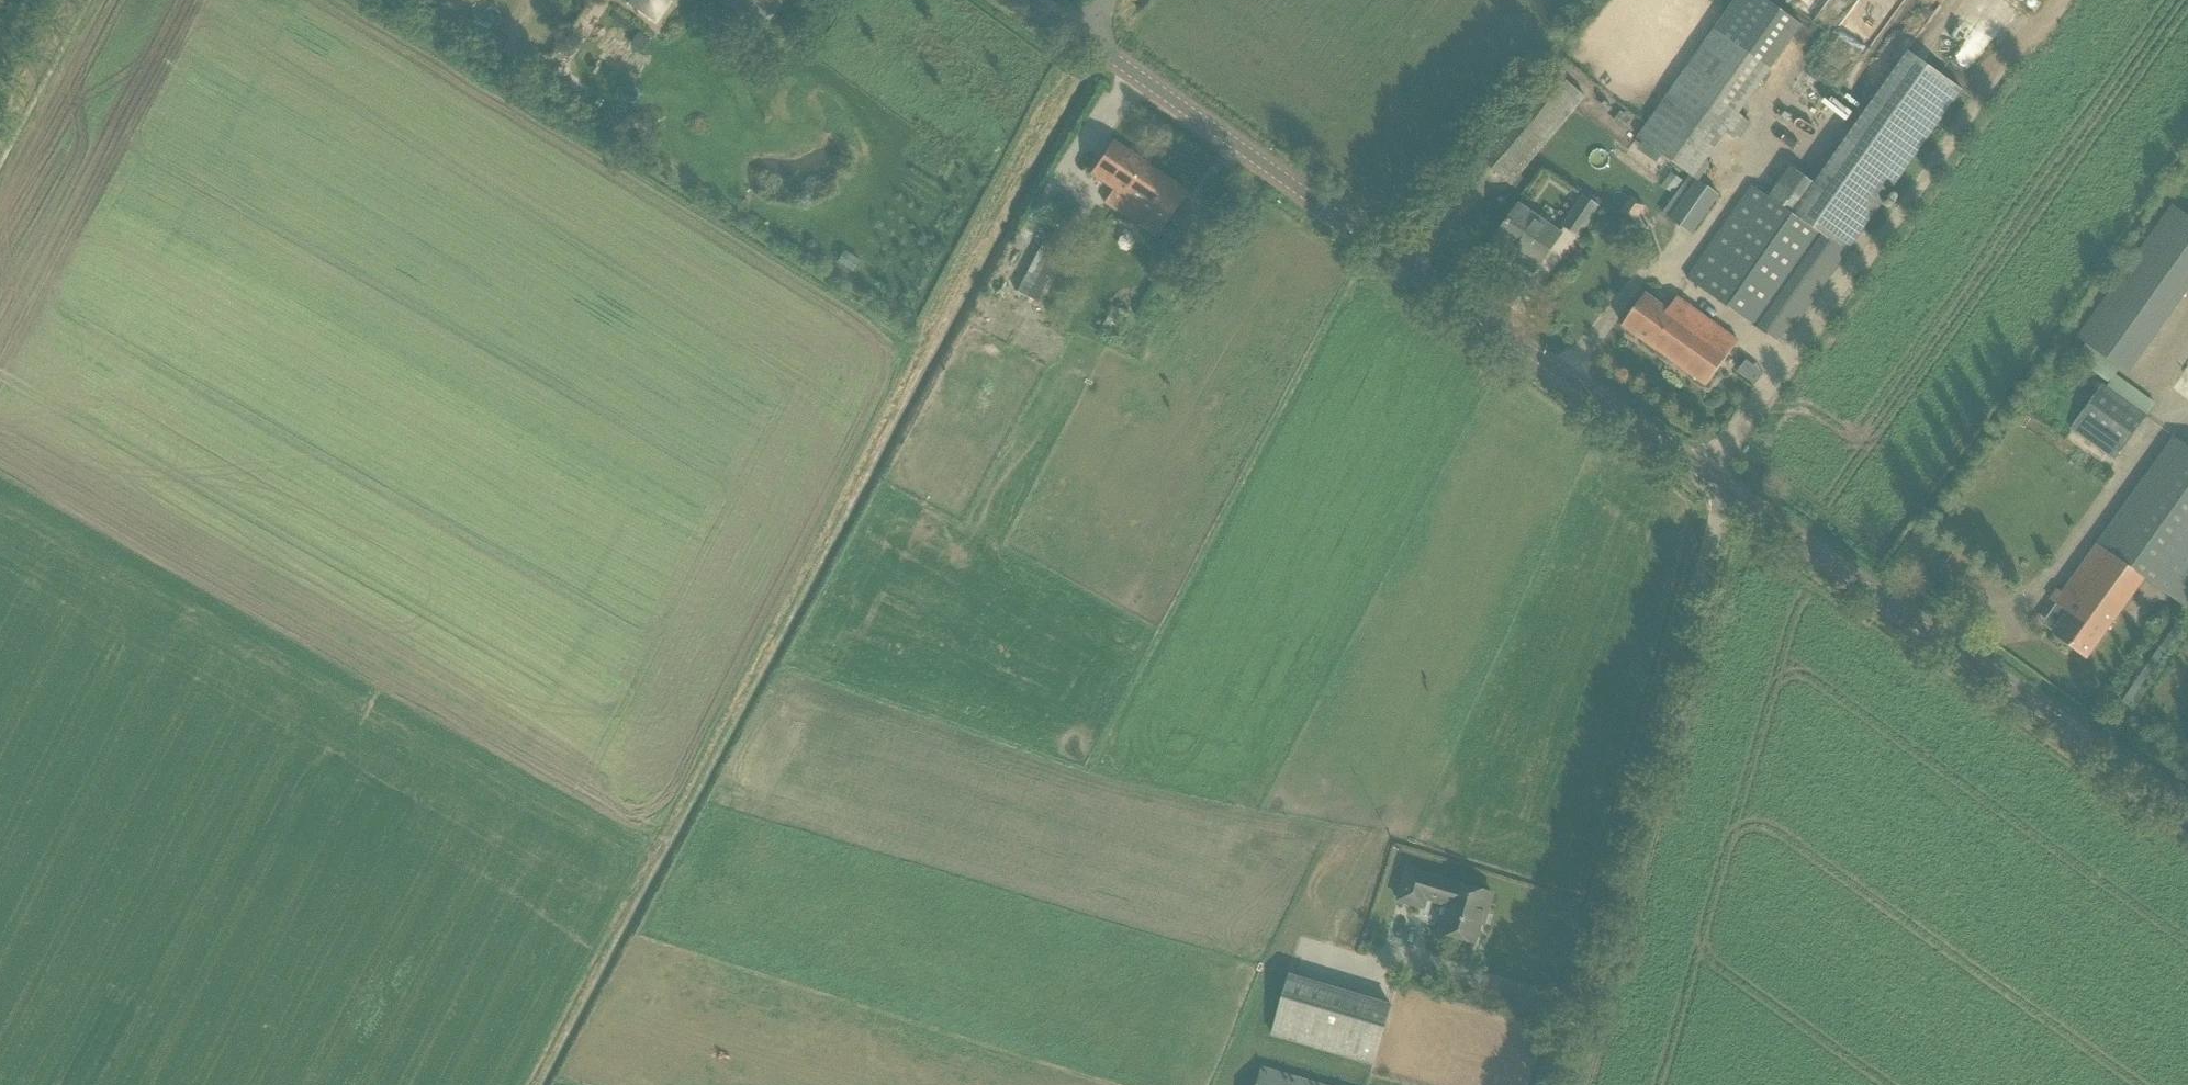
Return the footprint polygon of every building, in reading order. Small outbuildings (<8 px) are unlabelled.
[(627,1),(654,20),(668,0),(627,0),(627,1)] [(770,16),(781,0),(748,0),(770,16)] [(1771,69),(1802,25),(1767,0),(1735,0),(1639,138),(1688,173),(1694,178),(1771,69)] [(1688,279),(1780,344),(1782,345),(1963,90),(1923,62),(1829,194),(1790,167),(1769,197),(1753,186),(1688,279)] [(1479,158),(1512,186),(1526,170),(1586,97),(1570,84),(1554,70),(1479,158)] [(1101,201),(1156,238),(1187,192),(1112,142),(1090,175),(1110,188),(1101,201)] [(1694,178),(1688,173),(1660,213),(1691,235),(1719,195),(1694,178)] [(1566,226),(1580,236),(1600,207),(1586,197),(1566,226)] [(1634,198),(1623,212),(1635,221),(1645,207),(1634,198)] [(2127,375),(2187,287),(2187,212),(2176,204),(2079,342),(2127,375)] [(1523,251),(1520,255),(1538,267),(1561,234),(1519,206),(1499,234),(1523,251)] [(1015,292),(1035,302),(1067,242),(1047,232),(1015,292)] [(1678,297),(1669,310),(1646,293),(1623,326),(1707,386),(1739,341),(1678,297)] [(2076,421),(2119,452),(2145,416),(2102,385),(2076,421)] [(2187,601),(2187,449),(2172,438),(2062,593),(2057,590),(2050,600),(2070,614),(2057,632),(2090,655),(2146,574),(2187,602),(2187,601)] [(1441,933),(1454,937),(1475,943),(1484,912),(1487,913),(1493,894),(1456,883),(1456,884),(1433,877),(1408,869),(1399,901),(1418,906),(1421,897),(1449,905),(1441,933)] [(1271,1034),(1374,1065),(1391,1006),(1289,975),(1271,1034)] [(1262,1068),(1257,1084),(1319,1084),(1262,1068)]
